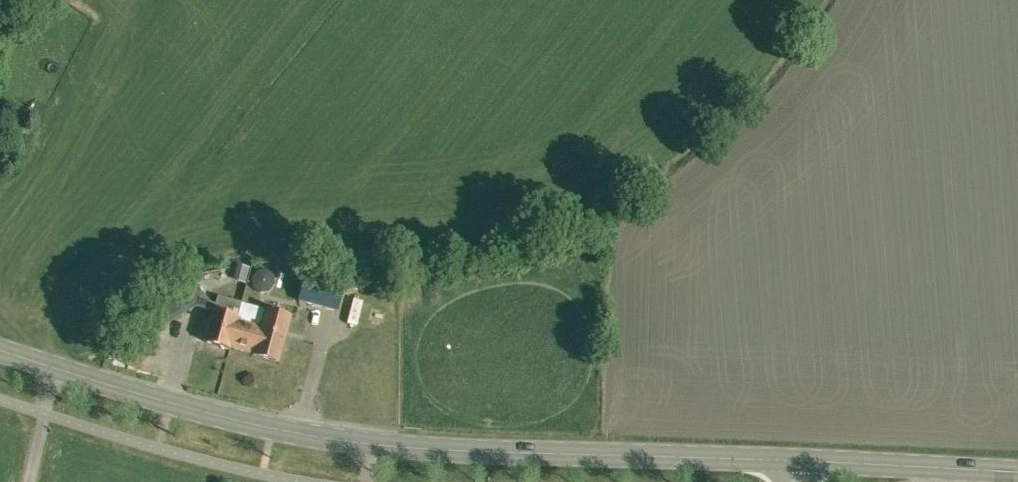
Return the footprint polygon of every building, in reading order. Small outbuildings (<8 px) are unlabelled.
[(269,292),(275,285),(273,276),(266,270),(257,271),(251,279),(253,288),(260,293),(269,292)] [(139,310),(152,332),(196,306),(193,300),(203,293),(192,276),(139,310)] [(298,301),(338,311),(344,286),(305,276),(298,301)] [(373,281),(371,291),(383,294),(385,284),(373,281)] [(231,347),(238,315),(232,313),(235,300),(216,295),(213,308),(205,306),(199,329),(205,331),(202,341),(231,349),(231,347)] [(254,353),(254,354),(279,360),(291,314),(241,302),(238,315),(231,347),(254,353)]
